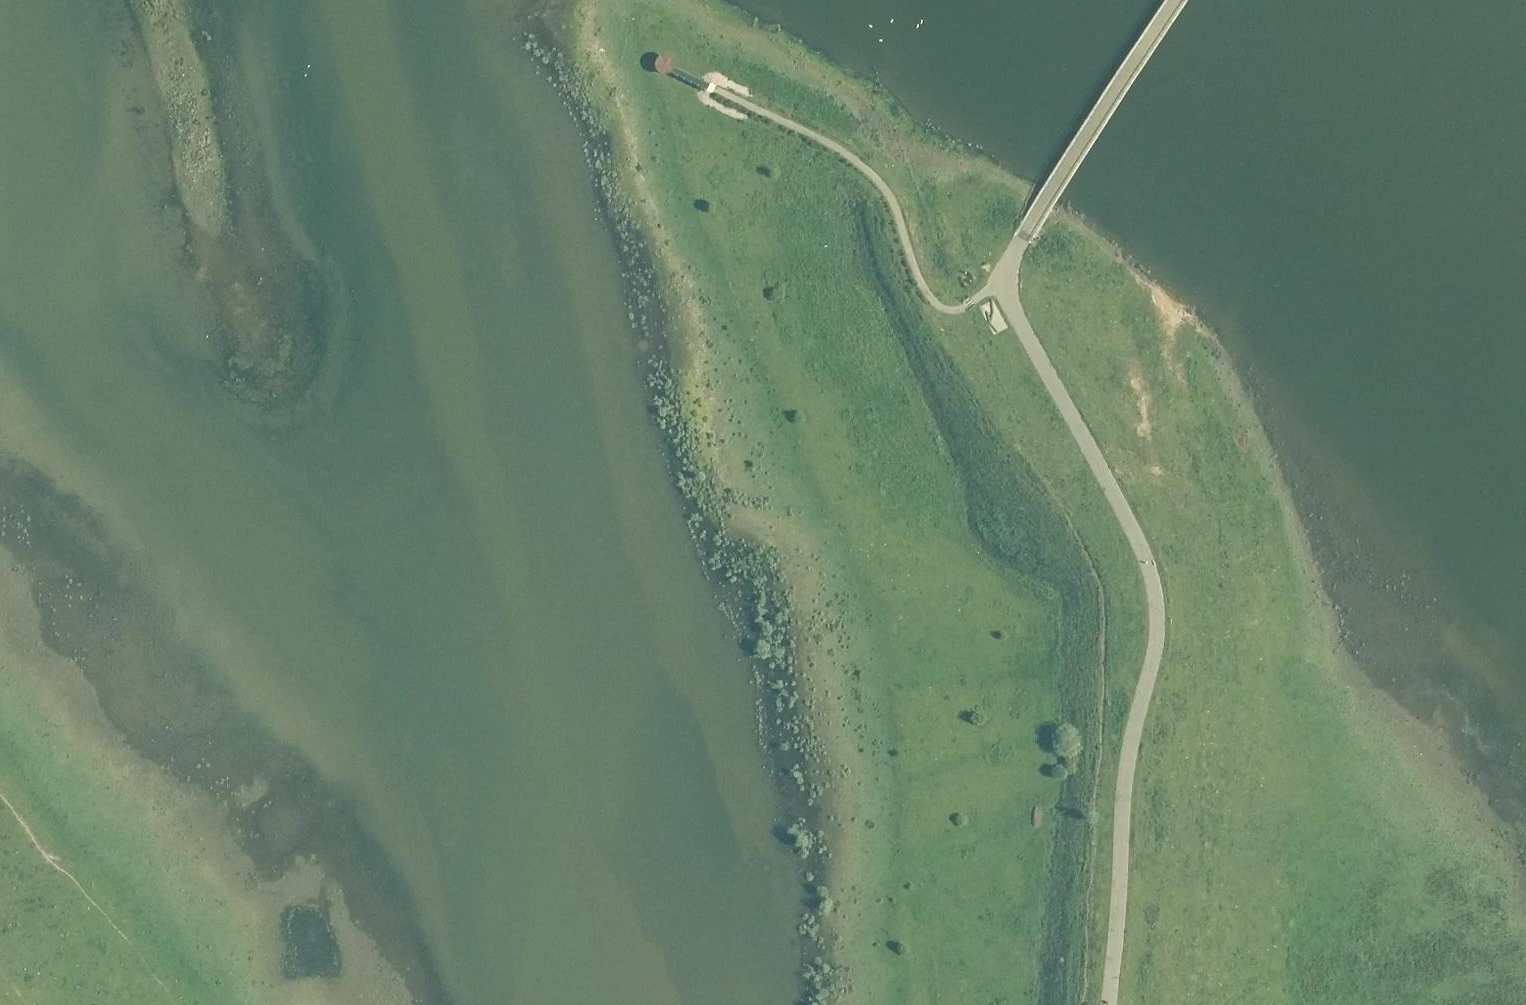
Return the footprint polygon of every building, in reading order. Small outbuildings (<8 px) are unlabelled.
[(656,67),(657,70),(659,72),(662,74),(665,75),(668,75),(671,74),(674,72),(676,69),(676,66),(676,62),(674,59),(672,57),(669,56),(666,55),(662,56),(660,58),(658,60),(657,63),(656,67)]
